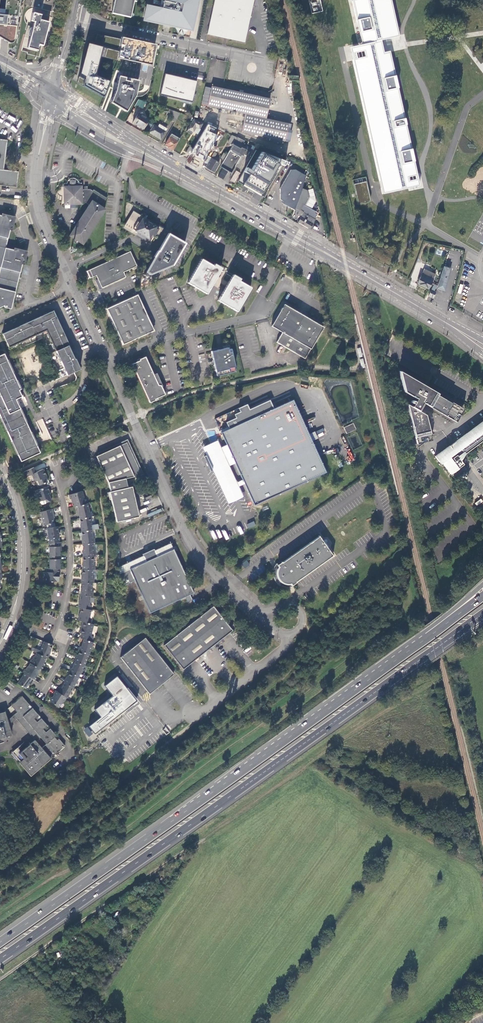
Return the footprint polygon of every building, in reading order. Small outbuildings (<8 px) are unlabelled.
[(8,43),(10,43),(12,43),(14,42),(14,40),(20,0),(0,0),(0,38),(8,43)] [(51,11),(54,0),(33,0),(31,6),(51,11)] [(130,17),(133,0),(114,0),(111,13),(130,17)] [(191,30),(197,0),(163,0),(161,8),(147,5),(143,19),(191,30)] [(244,42),(246,32),(252,5),(254,0),(214,0),(207,34),(244,42)] [(312,13),(323,11),(320,0),(309,0),(312,13)] [(393,0),(352,0),(362,44),(350,46),(385,195),(422,187),(396,71),(391,52),(385,54),(383,42),(401,37),(393,0)] [(32,11),(43,14),(41,19),(50,21),(52,12),(39,9),(33,8),(32,11)] [(33,12),(31,21),(34,21),(27,47),(37,50),(38,46),(38,44),(42,45),(49,22),(39,19),(41,14),(33,12)] [(120,39),(97,33),(94,45),(118,51),(120,39)] [(157,46),(123,38),(122,46),(124,46),(123,52),(120,52),(119,62),(152,69),(157,46)] [(94,45),(87,43),(79,76),(85,79),(89,63),(96,65),(99,56),(117,61),(118,51),(94,45)] [(89,63),(85,79),(79,76),(78,82),(103,96),(109,80),(94,75),(96,65),(89,63)] [(119,78),(111,102),(129,113),(139,97),(143,96),(146,93),(149,90),(150,87),(153,72),(122,66),(119,78)] [(160,95),(191,102),(196,81),(165,74),(160,95)] [(201,104),(207,105),(211,88),(205,86),(201,104)] [(245,114),(241,131),(284,141),(288,123),(265,118),(270,99),(211,86),(211,88),(207,105),(245,114)] [(142,108),(145,102),(138,99),(135,105),(142,108)] [(175,122),(180,113),(169,109),(167,112),(170,114),(173,116),(171,120),(175,122)] [(132,123),(143,129),(149,119),(144,117),(142,112),(138,113),(132,123)] [(194,119),(191,118),(191,119),(189,122),(191,124),(186,132),(191,135),(193,131),(198,134),(203,125),(194,119)] [(158,128),(153,125),(149,132),(160,139),(165,132),(158,128)] [(219,136),(205,129),(193,148),(190,152),(204,161),(208,155),(219,136)] [(169,147),(169,148),(173,150),(180,139),(171,134),(170,135),(165,144),(169,147)] [(232,145),(237,137),(232,135),(227,142),(232,145)] [(248,147),(242,144),(244,141),(237,137),(232,145),(227,155),(223,161),(220,166),(223,168),(228,171),(231,173),(242,154),(246,156),(248,152),(246,150),(248,147)] [(16,188),(18,171),(3,170),(7,140),(0,139),(0,186),(16,188)] [(256,150),(237,182),(264,197),(285,161),(256,150)] [(211,158),(210,158),(205,166),(207,167),(207,168),(214,172),(219,163),(213,159),(216,153),(214,152),(211,158)] [(223,168),(218,176),(223,179),(228,171),(223,168)] [(302,189),(306,175),(295,169),(291,170),(280,189),(282,191),(281,192),(281,194),(280,194),(280,200),(282,201),(285,202),(285,203),(285,205),(288,206),(294,210),(302,189)] [(235,170),(231,181),(235,183),(240,172),(235,170)] [(366,181),(353,183),(358,204),(366,202),(369,201),(370,201),(370,200),(370,199),(370,198),(366,181)] [(69,236),(83,245),(105,209),(101,207),(106,198),(93,189),(92,191),(90,189),(87,189),(87,186),(84,186),(84,189),(82,189),(82,186),(63,186),(64,205),(83,204),(83,203),(86,203),(88,205),(69,236)] [(298,222),(310,229),(315,219),(312,217),(315,211),(305,205),(308,199),(307,192),(302,189),(294,210),(296,211),(298,212),(297,215),(301,217),(300,218),(298,222)] [(136,232),(142,235),(142,234),(148,238),(148,239),(149,239),(149,240),(151,241),(154,235),(158,238),(163,229),(146,218),(148,215),(145,214),(143,217),(133,211),(123,227),(136,235),(135,234),(136,232)] [(1,216),(0,215),(0,267),(0,268),(0,308),(4,306),(5,307),(8,308),(9,305),(8,304),(13,302),(22,264),(23,262),(25,262),(25,261),(22,257),(24,256),(22,253),(20,253),(18,249),(15,251),(13,250),(5,248),(10,230),(10,228),(13,227),(10,222),(12,222),(10,218),(9,219),(6,215),(3,216),(1,216)] [(15,217),(6,215),(9,219),(10,218),(12,222),(10,222),(13,227),(15,217)] [(136,235),(146,242),(148,239),(148,238),(142,234),(142,235),(136,232),(135,234),(136,235)] [(168,233),(158,250),(157,250),(145,272),(149,274),(172,265),(185,243),(168,233)] [(14,248),(13,250),(15,251),(18,249),(20,253),(22,253),(24,256),(22,257),(25,261),(27,251),(14,248)] [(130,251),(86,271),(90,278),(96,275),(98,279),(98,280),(95,281),(97,287),(100,285),(101,288),(125,277),(123,272),(137,266),(130,251)] [(201,259),(187,283),(206,294),(220,270),(221,268),(214,263),(213,266),(201,259)] [(444,267),(437,288),(440,289),(444,290),(450,268),(444,267)] [(428,289),(435,275),(424,270),(417,284),(428,289)] [(232,274),(217,300),(236,311),(250,288),(239,281),(240,279),(232,274)] [(102,288),(101,288),(100,285),(97,287),(95,281),(98,280),(98,279),(94,281),(98,290),(102,288)] [(435,284),(432,290),(428,296),(433,299),(436,292),(435,291),(437,285),(435,284)] [(137,294),(106,308),(118,333),(123,343),(130,340),(130,341),(152,331),(151,328),(149,324),(150,323),(145,313),(144,313),(144,312),(140,303),(139,300),(140,300),(137,294)] [(284,304),(271,326),(281,332),(276,342),(304,359),(323,327),(305,317),(297,312),(284,304)] [(45,327),(67,374),(74,371),(80,368),(75,357),(74,358),(71,351),(72,351),(64,333),(63,334),(60,327),(61,327),(53,309),(19,324),(20,326),(13,329),(12,327),(1,332),(7,346),(42,330),(42,329),(45,327)] [(221,349),(211,351),(216,376),(236,371),(230,349),(228,349),(228,347),(221,349)] [(0,354),(0,390),(2,394),(0,395),(0,416),(0,417),(2,416),(8,429),(6,430),(7,431),(11,440),(13,440),(19,453),(17,454),(20,461),(39,452),(36,445),(35,446),(30,436),(27,437),(26,434),(30,432),(26,422),(25,421),(24,422),(21,416),(21,415),(19,412),(15,414),(14,411),(19,408),(18,405),(16,405),(13,399),(16,398),(21,396),(21,397),(22,397),(18,389),(14,381),(16,380),(13,373),(8,375),(7,372),(10,371),(5,360),(6,360),(6,359),(7,359),(3,353),(0,354)] [(139,359),(139,360),(132,364),(149,402),(155,400),(154,399),(164,394),(160,385),(158,385),(159,382),(155,375),(153,376),(145,356),(139,359)] [(432,440),(425,415),(418,411),(417,410),(422,402),(456,422),(464,409),(399,371),(404,392),(416,399),(414,402),(412,400),(411,402),(413,404),(411,407),(411,406),(407,404),(418,450),(419,450),(418,448),(424,444),(425,445),(424,442),(432,440)] [(255,418),(246,422),(222,433),(228,446),(236,463),(244,480),(246,484),(256,506),(327,473),(294,400),(255,418)] [(14,411),(15,414),(19,412),(21,415),(21,416),(24,422),(25,421),(26,422),(26,421),(20,408),(19,408),(14,411)] [(243,416),(246,422),(255,418),(252,412),(243,416)] [(0,417),(6,431),(7,431),(6,430),(8,429),(2,416),(0,417)] [(37,421),(41,429),(45,427),(42,419),(37,421)] [(441,461),(450,474),(463,464),(459,458),(482,440),(482,421),(435,456),(439,462),(441,461)] [(345,428),(348,434),(357,430),(354,424),(345,428)] [(30,432),(26,434),(27,437),(30,436),(35,446),(36,445),(37,445),(31,431),(30,432)] [(11,440),(11,441),(17,454),(19,453),(13,440),(11,440)] [(236,463),(228,446),(222,448),(219,441),(203,448),(229,505),(244,498),(239,487),(246,484),(244,480),(237,483),(230,466),(236,463)] [(126,442),(95,456),(108,483),(110,492),(108,492),(116,522),(138,516),(131,486),(127,487),(125,478),(141,475),(126,442)] [(35,472),(34,468),(24,472),(26,477),(31,475),(33,480),(36,481),(37,481),(39,485),(37,486),(39,490),(46,488),(47,487),(46,484),(49,483),(44,470),(38,472),(36,473),(35,472)] [(39,490),(36,491),(37,496),(38,496),(40,502),(40,504),(42,505),(45,504),(45,503),(51,501),(48,493),(46,488),(39,490)] [(82,492),(68,496),(69,500),(71,501),(72,504),(73,503),(74,507),(77,507),(85,505),(82,492)] [(78,515),(79,519),(80,519),(89,518),(91,517),(90,513),(89,513),(87,504),(85,505),(77,507),(79,515),(78,515)] [(52,510),(40,513),(44,526),(54,523),(52,516),(54,516),(52,510)] [(81,528),(82,532),(91,531),(93,531),(92,526),(91,526),(89,518),(80,519),(82,528),(81,528)] [(57,527),(47,529),(48,538),(47,538),(48,544),(49,544),(59,543),(57,527)] [(91,531),(82,532),(83,541),(82,541),(82,544),(83,544),(92,544),(94,544),(94,540),(92,540),(91,531)] [(279,579),(280,580),(281,582),(282,583),(283,583),(284,584),(286,584),(287,584),(288,584),(290,584),(291,584),(292,585),(292,586),(296,583),(296,582),(333,556),(333,557),(319,536),(319,537),(282,563),(282,562),(278,565),(278,566),(279,567),(278,569),(277,571),(277,573),(277,575),(278,577),(279,579)] [(49,544),(49,556),(59,556),(59,550),(59,543),(49,544)] [(173,549),(170,543),(127,563),(120,566),(119,573),(129,569),(146,561),(145,560),(146,558),(154,554),(155,555),(156,557),(173,549)] [(92,553),(92,544),(83,544),(84,553),(83,553),(83,557),(92,557),(94,557),(94,553),(92,553)] [(193,593),(173,549),(156,557),(155,555),(154,554),(146,558),(145,560),(146,561),(129,569),(119,573),(124,585),(134,581),(149,613),(184,597),(189,595),(193,593)] [(59,556),(49,556),(49,569),(58,570),(59,570),(59,562),(59,556)] [(92,557),(83,557),(83,566),(82,566),(82,570),(91,570),(94,570),(94,566),(92,566),(92,557)] [(245,568),(250,565),(246,560),(242,564),(245,568)] [(293,587),(292,586),(292,585),(291,584),(290,584),(288,584),(287,584),(286,584),(284,584),(283,583),(282,583),(281,582),(280,580),(279,579),(278,577),(277,575),(277,573),(277,571),(278,569),(279,567),(278,566),(278,565),(277,564),(276,566),(274,568),(274,570),(273,573),(273,575),(274,578),(275,580),(276,582),(277,584),(279,585),(281,587),(284,588),(286,588),(289,588),(291,588),(293,587)] [(49,569),(46,569),(45,582),(51,583),(51,582),(58,582),(58,570),(49,569)] [(91,570),(82,570),(82,579),(81,579),(81,583),(82,583),(91,584),(92,584),(93,579),(90,579),(91,570)] [(90,592),(91,584),(82,583),(81,591),(80,591),(80,595),(89,597),(91,597),(91,593),(90,592)] [(89,597),(80,595),(79,604),(78,604),(77,608),(80,608),(88,610),(89,606),(87,605),(89,597)] [(213,606),(164,645),(183,670),(233,631),(213,606)] [(78,617),(77,621),(81,622),(89,624),(90,620),(88,619),(90,611),(88,610),(80,608),(78,617)] [(89,637),(92,625),(89,624),(81,622),(78,634),(80,634),(78,638),(83,640),(90,642),(92,637),(89,637)] [(145,638),(120,657),(149,694),(152,692),(155,689),(166,680),(174,674),(145,638)] [(88,655),(92,643),(90,642),(83,640),(80,648),(78,651),(88,655)] [(54,647),(46,643),(41,652),(33,649),(32,652),(37,654),(47,659),(48,660),(54,647)] [(73,662),(83,666),(88,655),(78,651),(75,658),(74,658),(72,661),(73,662)] [(32,660),(29,664),(30,664),(39,670),(40,670),(43,666),(44,666),(45,665),(44,664),(47,659),(37,654),(35,658),(34,658),(33,661),(32,660)] [(68,672),(77,677),(83,666),(73,662),(70,669),(68,669),(67,672),(68,672)] [(24,669),(22,673),(23,674),(32,680),(35,676),(36,677),(37,675),(36,675),(39,670),(30,664),(28,668),(27,667),(25,670),(24,669)] [(63,683),(72,688),(77,677),(68,672),(64,680),(63,679),(61,682),(63,683)] [(16,684),(24,689),(29,682),(30,683),(32,680),(23,674),(16,684)] [(116,676),(104,686),(112,696),(95,710),(101,717),(92,724),(89,726),(95,734),(121,713),(136,701),(116,676)] [(65,698),(72,688),(63,683),(59,690),(58,689),(56,692),(65,698)] [(48,701),(56,708),(59,703),(61,703),(65,698),(56,692),(54,691),(52,694),(52,695),(51,697),(49,697),(48,700),(48,701)] [(21,697),(6,710),(12,717),(15,719),(33,741),(28,745),(29,746),(27,748),(26,747),(20,753),(16,749),(11,753),(19,762),(18,763),(29,776),(51,757),(64,747),(58,740),(56,741),(53,738),(55,737),(49,730),(47,731),(44,728),(46,726),(40,719),(38,721),(35,718),(37,716),(31,709),(29,711),(26,708),(28,706),(21,697)] [(1,738),(1,737),(3,736),(4,738),(10,736),(7,726),(6,722),(3,713),(0,713),(0,739),(1,738)] [(12,717),(6,722),(7,726),(15,719),(12,717)]
